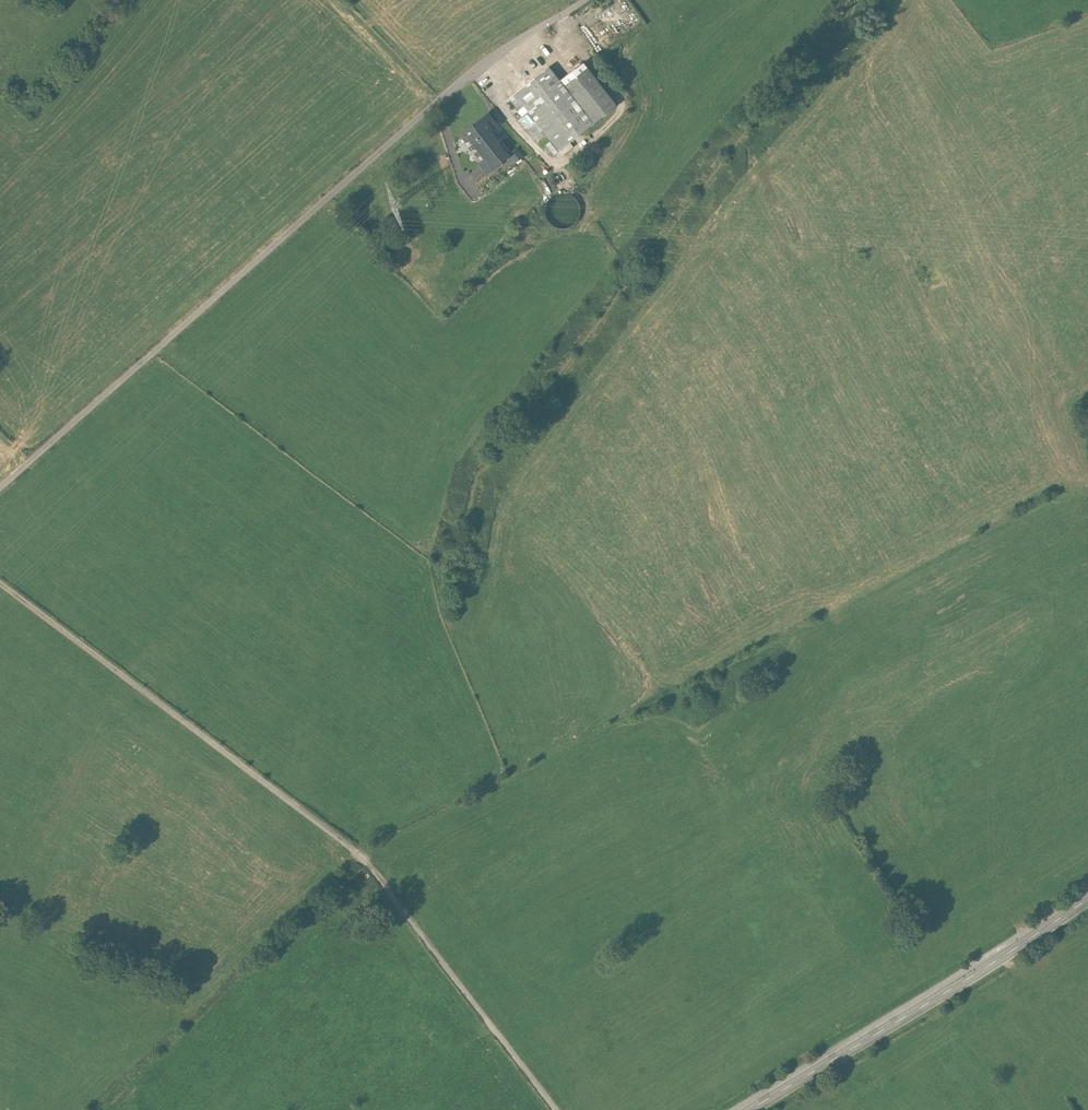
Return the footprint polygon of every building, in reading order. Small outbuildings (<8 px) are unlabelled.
[(549,65),(514,93),(560,150),(619,103),(582,57),(558,76),(549,65)] [(486,153),(480,158),(488,168),(512,149),(482,113),(460,131),(465,137),(470,133),(486,153)] [(509,152),(515,160),(522,156),(515,147),(509,152)]
